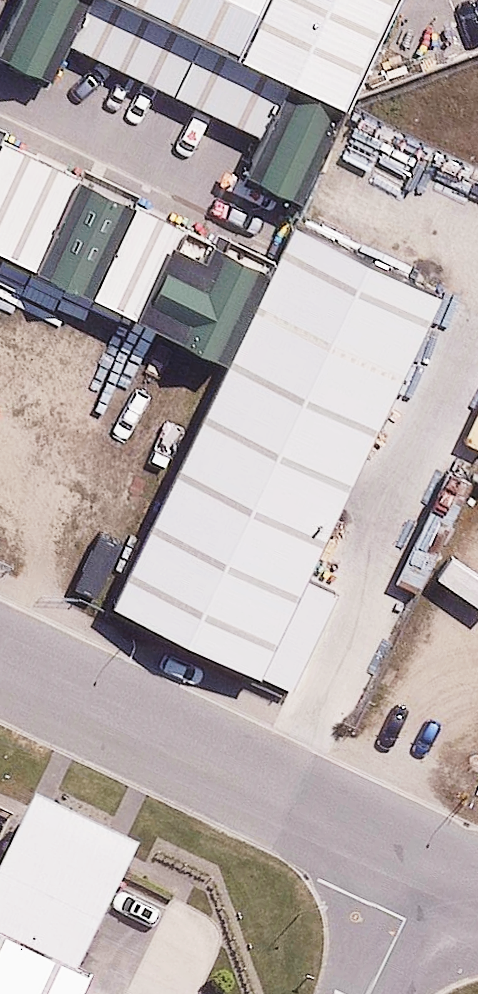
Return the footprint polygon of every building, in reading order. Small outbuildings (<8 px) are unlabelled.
[(53,0),(12,0),(0,26),(0,81),(33,95),(73,9),(53,0)] [(225,49),(248,0),(118,0),(225,49)] [(225,49),(328,96),(372,0),(248,0),(225,49)] [(318,114),(265,91),(227,173),(280,197),(318,114)] [(332,183),(147,563),(284,629),(470,250),(332,183)] [(100,214),(57,194),(18,279),(62,299),(100,214)] [(242,294),(151,252),(115,330),(206,371),(242,294)] [(63,978),(0,948),(0,993),(56,993),(63,978)]
